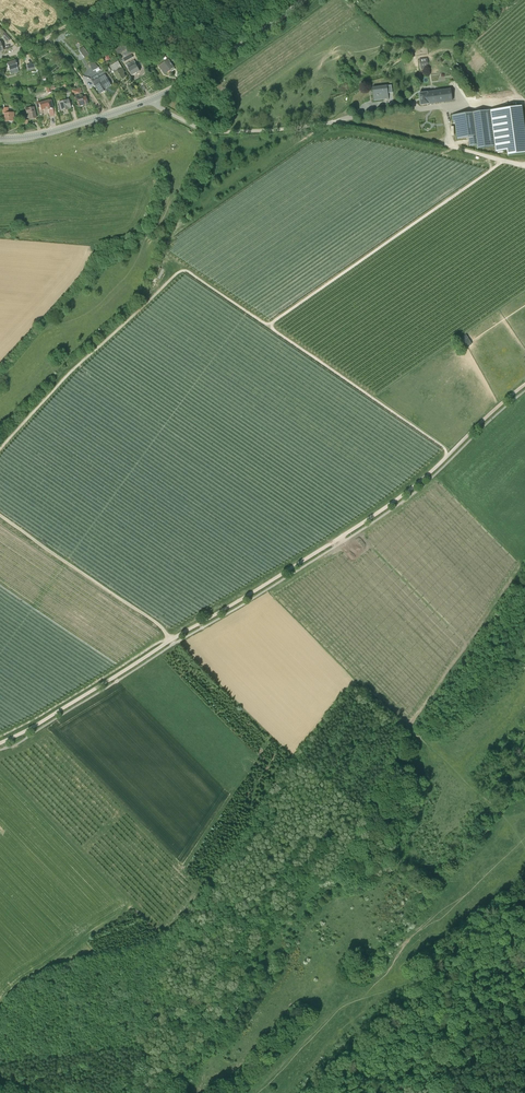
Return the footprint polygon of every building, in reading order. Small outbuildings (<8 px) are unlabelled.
[(7,42),(10,39),(5,34),(2,36),(7,42)] [(83,45),(79,49),(85,56),(89,52),(83,45)] [(419,59),(420,67),(428,66),(427,58),(419,59)] [(13,69),(18,68),(15,60),(7,63),(9,71),(9,70),(11,75),(15,73),(13,69)] [(168,60),(159,66),(165,74),(174,68),(168,60)] [(93,71),(99,67),(93,61),(89,63),(93,71)] [(125,72),(122,69),(123,69),(118,61),(110,66),(114,73),(119,81),(125,77),(123,73),(125,72)] [(140,71),(136,64),(136,65),(134,61),(126,65),(128,69),(132,76),(140,71)] [(100,83),(99,83),(95,86),(98,90),(99,92),(99,91),(100,93),(104,91),(104,90),(111,85),(107,79),(100,83)] [(389,100),(387,86),(372,88),(374,101),(389,99),(389,100)] [(74,101),(76,100),(78,107),(87,104),(85,97),(81,98),(78,89),(71,91),(73,95),(74,101)] [(452,101),(451,89),(419,93),(421,105),(452,101)] [(66,100),(60,102),(59,99),(56,100),(57,103),(59,102),(62,111),(68,110),(68,108),(70,107),(68,100),(66,101),(66,100)] [(37,107),(40,107),(41,110),(44,109),(44,108),(47,107),(50,116),(54,115),(50,100),(39,103),(38,102),(35,102),(37,107)] [(524,154),(524,130),(522,106),(492,110),(452,115),(453,121),(455,121),(457,139),(468,138),(469,146),(477,145),(477,149),(496,146),(497,152),(507,151),(508,156),(524,154)] [(26,113),(28,113),(30,120),(36,118),(33,107),(25,109),(26,113)] [(13,113),(8,113),(8,108),(2,108),(2,114),(4,114),(5,122),(13,121),(12,117),(14,117),(13,113)]
